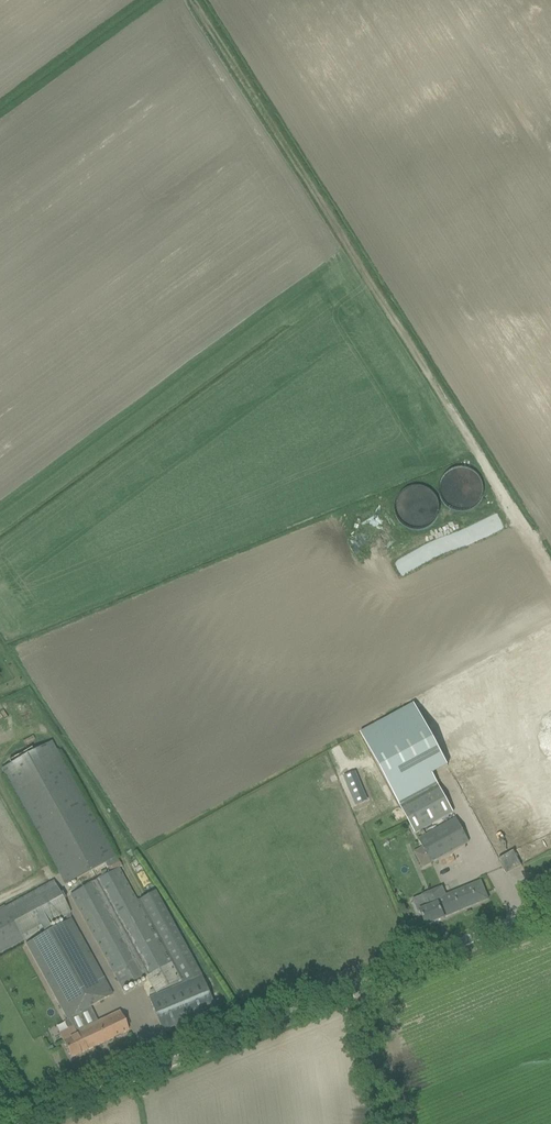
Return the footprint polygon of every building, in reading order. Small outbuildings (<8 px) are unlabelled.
[(440,486),(440,490),(440,494),(441,498),(443,502),(445,505),(448,508),(452,510),(456,512),(460,512),(464,512),(468,512),(472,510),(475,508),(478,505),(481,502),(483,498),(484,494),(484,490),(484,486),(483,482),(481,478),(478,475),(475,472),(472,470),(468,469),(464,468),(460,468),(456,469),(452,470),(448,472),(445,475),(443,478),(441,482),(440,486)] [(433,494),(430,491),(427,489),(423,488),(419,487),(415,488),(411,488),(407,490),(404,492),(401,495),(399,498),(397,502),(396,505),(396,509),(396,514),(397,518),(399,521),(402,524),(405,527),(408,529),(412,531),(416,531),(420,531),(424,531),(428,529),(431,527),(434,524),(437,521),(439,517),(440,513),(440,509),(439,505),(438,501),(436,497),(433,494)] [(539,627),(550,622),(550,608),(534,614),(539,627)] [(466,676),(418,702),(502,858),(550,831),(466,676)] [(414,704),(361,733),(400,806),(438,785),(433,774),(448,766),(414,704)] [(1,770),(65,886),(115,858),(52,742),(1,770)] [(400,806),(416,834),(454,813),(438,785),(400,806)] [(418,839),(431,863),(469,842),(456,819),(418,839)] [(149,999),(162,1032),(216,1009),(201,975),(156,891),(140,900),(139,899),(137,900),(119,868),(70,895),(122,990),(146,977),(156,996),(149,999)] [(0,909),(0,954),(23,942),(22,940),(71,913),(53,881),(4,908),(4,907),(0,909)] [(420,911),(426,925),(444,917),(443,915),(457,909),(458,911),(483,900),(483,898),(486,897),(479,881),(460,889),(460,891),(446,897),(443,891),(434,895),(433,891),(422,896),(427,907),(420,911)] [(25,945),(67,1020),(113,996),(72,920),(25,945)] [(129,1031),(119,1012),(78,1030),(75,1026),(59,1034),(71,1059),(129,1031)]
